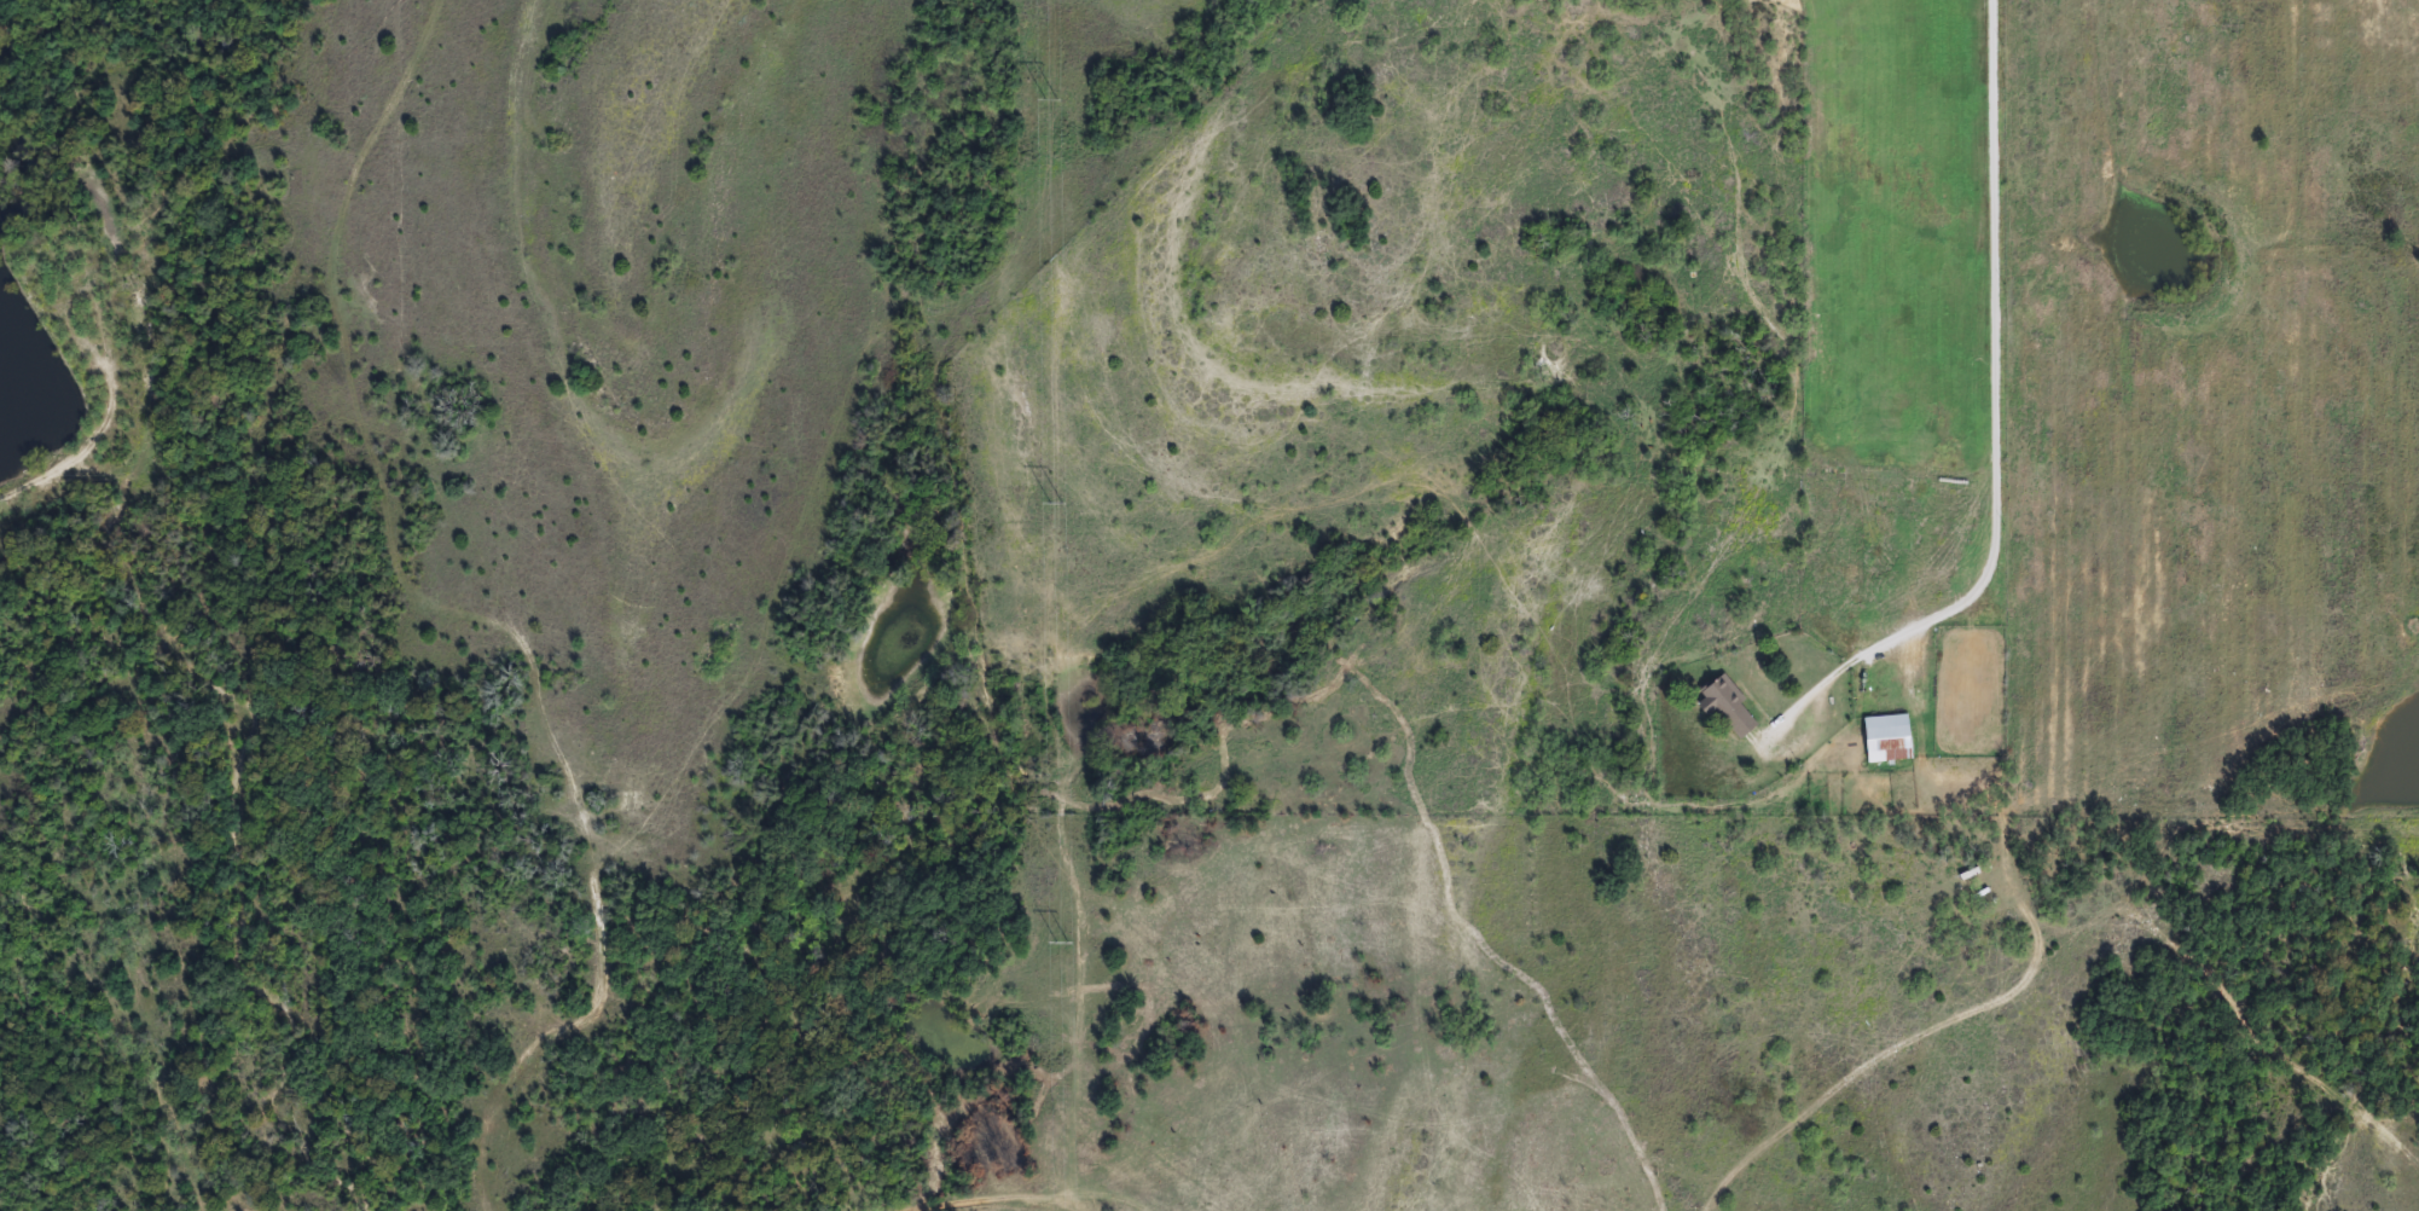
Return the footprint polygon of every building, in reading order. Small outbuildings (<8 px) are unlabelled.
[(1722,677),(1760,725),(1739,742),(1715,711),(1711,714),(1698,696),(1722,677)] [(1867,764),(1864,718),(1908,715),(1912,760),(1867,764)]
